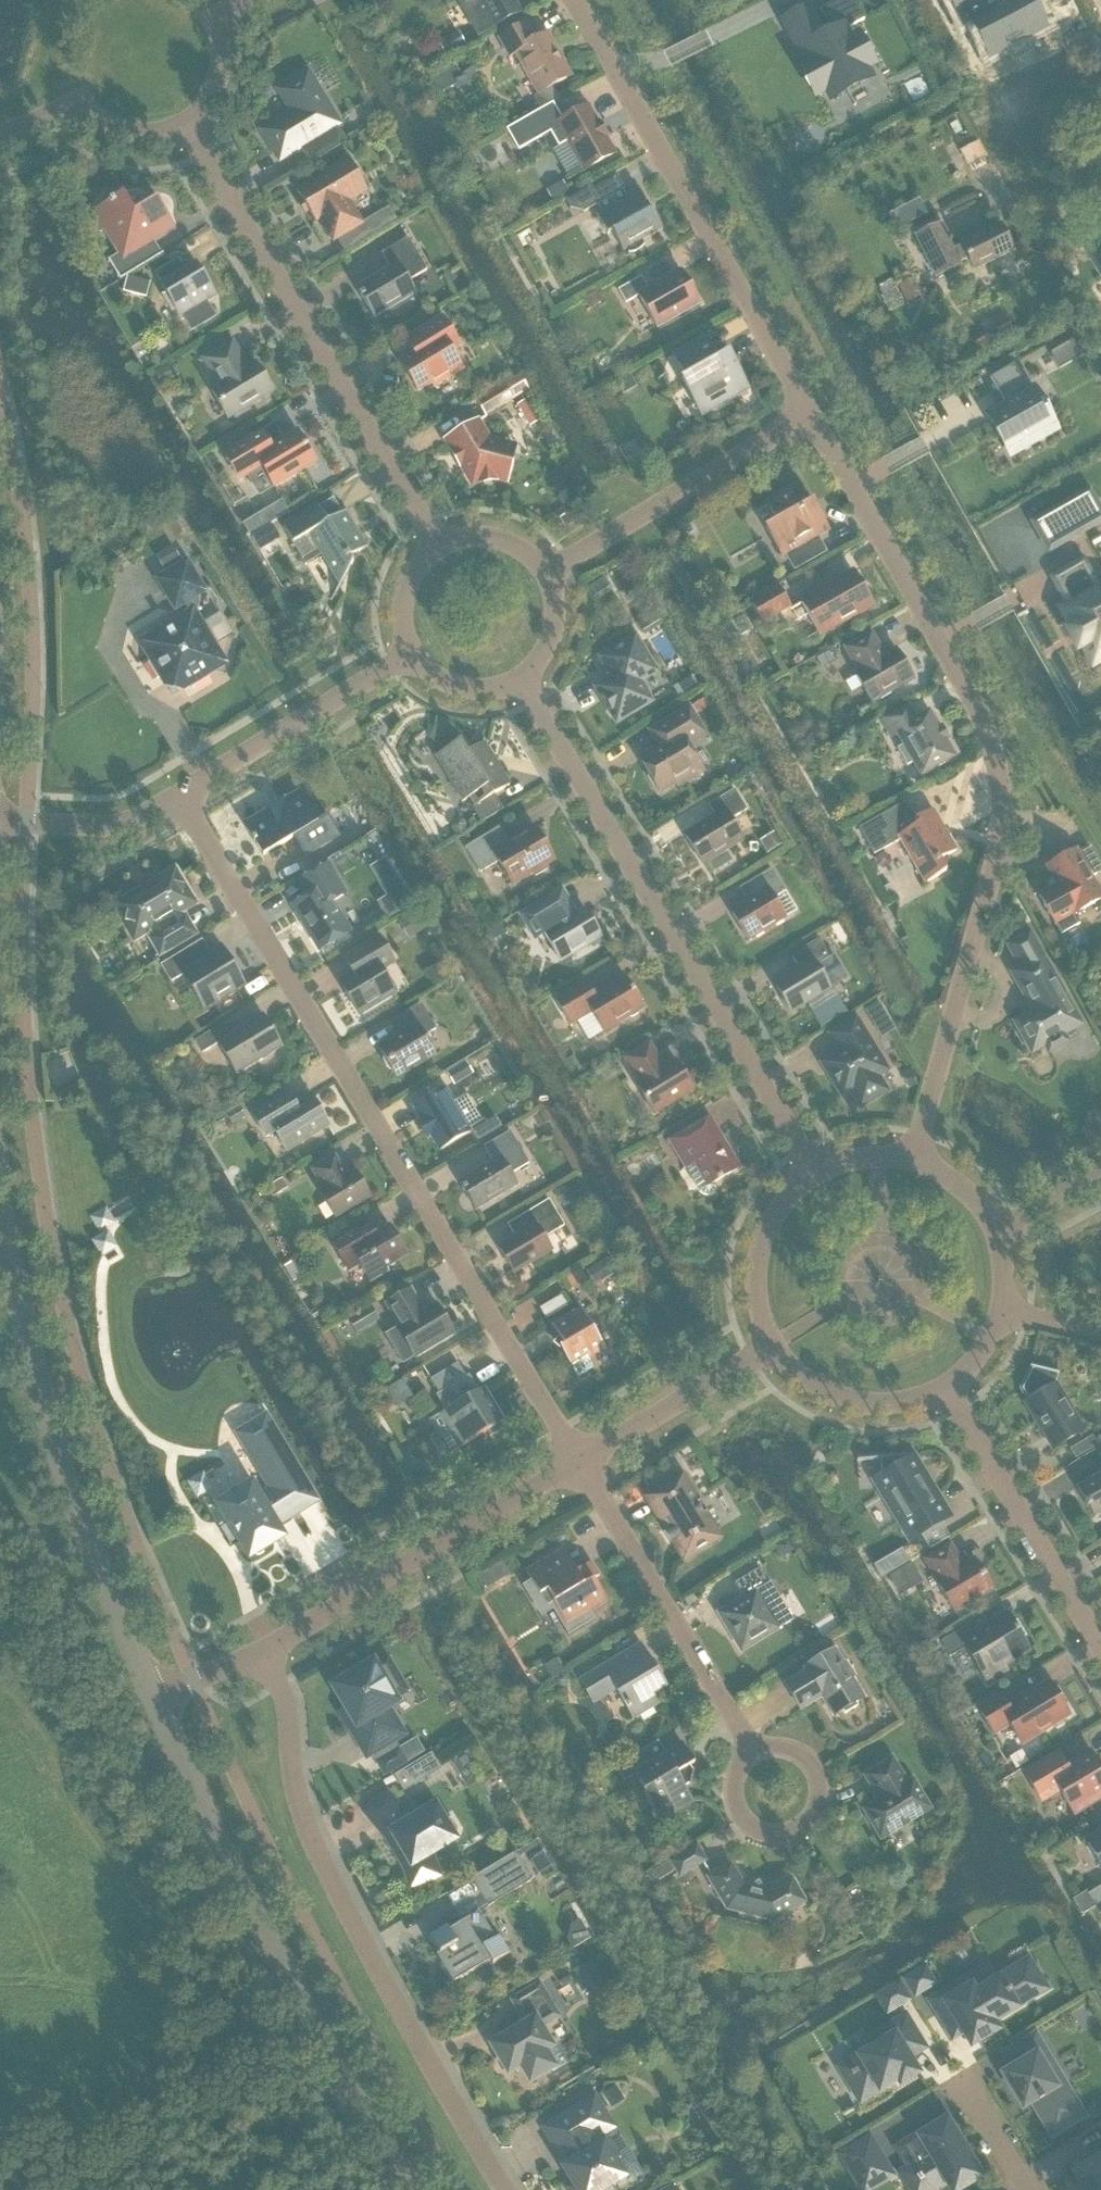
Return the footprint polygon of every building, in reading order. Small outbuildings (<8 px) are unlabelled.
[(485,3),(479,7),(491,28),(519,12),(513,0),(483,0),(485,3)] [(962,26),(970,22),(988,57),(1006,47),(1013,60),(1030,51),(1023,38),(1041,29),(1026,0),(1010,0),(987,12),(981,1),(983,0),(949,0),(962,26)] [(808,7),(784,20),(801,51),(805,49),(812,62),(808,64),(804,66),(818,93),(827,88),(833,99),(870,79),(864,68),(870,65),(856,39),(850,42),(841,26),(823,36),(808,7)] [(536,40),(526,23),(500,38),(510,57),(517,53),(523,64),(519,68),(526,79),(531,78),(546,104),(558,97),(552,87),(571,76),(547,34),(536,40)] [(446,70),(432,78),(440,93),(454,86),(446,70)] [(263,131),(280,159),(300,147),(310,164),(347,141),(337,125),(339,124),(308,73),(302,77),(300,75),(285,84),(286,86),(280,90),(293,113),(263,131)] [(541,110),(507,129),(519,150),(551,132),(559,146),(568,142),(585,171),(615,154),(588,106),(563,120),(560,114),(547,122),(541,110)] [(309,210),(316,221),(320,218),(334,240),(362,223),(349,201),(366,190),(348,160),(298,190),(304,201),(300,203),(305,212),(309,210)] [(601,211),(596,214),(598,217),(600,225),(606,232),(608,235),(613,232),(623,250),(626,249),(629,253),(638,251),(645,244),(642,239),(662,228),(652,210),(648,212),(636,191),(627,197),(623,190),(625,189),(618,176),(594,189),(592,185),(566,200),(571,209),(584,212),(597,204),(601,211)] [(123,194),(94,212),(96,215),(93,218),(101,232),(105,229),(120,253),(108,260),(120,281),(164,254),(155,240),(175,228),(158,199),(149,205),(142,199),(126,199),(123,194)] [(389,207),(362,223),(371,237),(397,221),(389,207)] [(1001,225),(955,247),(942,221),(915,235),(936,278),(961,266),(960,263),(969,258),(974,269),(1013,250),(1001,225)] [(1082,234),(1091,249),(1091,250),(1098,264),(1100,270),(1100,239),(1095,227),(1082,234)] [(391,269),(357,289),(374,317),(415,292),(408,281),(427,270),(408,238),(382,254),(391,269)] [(172,312),(176,309),(190,332),(215,318),(205,302),(215,296),(196,264),(186,270),(179,258),(155,273),(167,293),(162,296),(172,312)] [(700,303),(681,271),(658,284),(648,289),(642,277),(619,290),(626,303),(639,296),(657,327),(700,303)] [(912,280),(898,287),(906,304),(920,296),(912,280)] [(406,338),(415,353),(401,362),(419,391),(433,383),(435,387),(463,370),(452,351),(460,346),(442,316),(406,338)] [(749,389),(728,353),(717,360),(704,337),(673,354),(686,377),(682,380),(702,415),(749,389)] [(1071,340),(1063,345),(1072,361),(1081,356),(1071,340)] [(274,392),(256,362),(248,367),(233,341),(203,359),(218,385),(211,389),(229,419),(234,415),(236,418),(250,410),(248,407),(274,392)] [(1023,354),(998,367),(1014,398),(1007,402),(1010,408),(1000,413),(1017,444),(1063,418),(1043,382),(1039,384),(1023,354)] [(170,362),(153,372),(160,384),(177,373),(170,362)] [(516,397),(507,383),(476,401),(485,415),(516,397)] [(526,402),(518,406),(530,425),(538,420),(526,402)] [(477,422),(447,440),(454,451),(453,455),(458,464),(462,465),(473,484),(480,479),(483,482),(493,480),(495,477),(506,480),(515,448),(489,441),(477,422)] [(283,439),(274,424),(224,454),(240,480),(262,466),(275,487),(316,462),(297,431),(283,439)] [(777,521),(766,527),(782,556),(786,554),(794,569),(826,551),(817,536),(829,530),(813,501),(806,505),(795,487),(767,503),(777,521)] [(1053,511),(1070,541),(1100,524),(1100,510),(1090,491),(1053,511)] [(281,500),(266,510),(273,522),(289,512),(281,500)] [(339,585),(332,598),(333,599),(359,553),(368,547),(346,511),(328,522),(318,506),(283,527),(302,560),(319,550),(339,585)] [(569,511),(558,518),(565,528),(575,521),(569,511)] [(271,525),(263,529),(271,542),(279,538),(271,525)] [(173,545),(158,555),(165,567),(181,558),(173,545)] [(1053,577),(1067,603),(1059,607),(1069,626),(1065,628),(1076,649),(1082,645),(1092,664),(1100,659),(1100,585),(1097,587),(1083,561),(1053,577)] [(175,619),(137,641),(150,661),(148,663),(158,679),(159,678),(160,679),(163,677),(173,693),(189,683),(191,686),(192,686),(193,687),(209,678),(208,676),(209,675),(208,672),(224,662),(214,646),(217,644),(206,626),(203,627),(201,623),(195,622),(200,600),(197,595),(200,593),(202,587),(189,566),(183,565),(162,577),(161,584),(173,604),(180,606),(184,603),(189,610),(186,620),(182,619),(177,622),(175,619)] [(819,634),(872,605),(854,573),(801,602),(819,634)] [(752,603),(762,621),(790,606),(779,587),(752,603)] [(856,674),(872,702),(878,698),(882,699),(891,693),(892,690),(913,678),(897,650),(886,657),(872,632),(845,648),(859,672),(856,674)] [(597,688),(617,721),(650,701),(638,681),(655,671),(635,638),(601,658),(610,671),(608,672),(606,680),(607,681),(597,688)] [(702,702),(689,709),(695,718),(707,710),(702,702)] [(917,721),(909,706),(882,721),(892,737),(899,733),(905,744),(898,748),(907,765),(915,761),(922,773),(931,768),(932,771),(945,763),(944,761),(952,756),(928,714),(917,721)] [(657,787),(660,792),(676,782),(679,787),(704,771),(687,742),(703,732),(695,718),(689,709),(689,708),(658,727),(657,726),(650,731),(660,747),(640,759),(649,774),(648,778),(653,786),(657,787)] [(472,807),(481,822),(504,809),(495,794),(510,785),(484,742),(474,748),(463,746),(461,742),(436,756),(463,801),(471,797),(476,805),(472,807)] [(733,823),(734,818),(747,810),(735,789),(709,805),(716,817),(685,835),(702,863),(708,860),(715,871),(731,861),(724,850),(742,839),(733,823)] [(317,822),(300,794),(260,818),(259,816),(248,822),(249,825),(246,827),(263,855),(294,837),(305,856),(339,836),(327,816),(317,822)] [(940,861),(956,851),(933,809),(916,819),(906,802),(859,829),(874,855),(900,840),(925,884),(946,872),(940,861)] [(465,848),(480,872),(499,861),(513,885),(533,873),(535,876),(548,869),(546,865),(552,861),(542,845),(545,843),(534,826),(508,842),(499,827),(465,848)] [(1039,896),(1061,934),(1080,923),(1075,914),(1100,899),(1100,894),(1091,876),(1100,871),(1100,870),(1088,847),(1078,853),(1076,850),(1047,866),(1058,885),(1039,896)] [(312,895),(293,906),(320,949),(349,932),(332,903),(347,894),(329,863),(303,879),(312,895)] [(747,901),(731,911),(748,940),(786,917),(774,898),(785,892),(772,869),(739,888),(747,901)] [(175,870),(114,906),(134,939),(148,931),(153,938),(152,939),(161,954),(195,934),(186,919),(178,923),(174,916),(195,903),(175,870)] [(528,925),(536,939),(545,934),(561,961),(601,937),(586,912),(577,917),(575,914),(569,918),(561,904),(528,925)] [(1013,950),(1023,968),(1014,973),(1036,1012),(1017,1022),(1021,1028),(1020,1032),(1026,1043),(1030,1044),(1033,1050),(1045,1043),(1049,1050),(1066,1040),(1062,1033),(1079,1023),(1029,935),(1019,941),(1021,945),(1013,950)] [(342,958),(352,973),(339,981),(359,1015),(395,993),(382,971),(396,964),(379,936),(342,958)] [(799,968),(774,983),(791,1011),(829,988),(816,966),(830,957),(819,939),(791,956),(799,968)] [(224,996),(232,988),(242,982),(237,973),(235,965),(228,958),(223,950),(212,957),(202,940),(161,965),(171,982),(184,974),(189,982),(191,991),(198,997),(203,1005),(213,999),(224,996)] [(441,964),(426,974),(434,986),(449,977),(441,964)] [(585,981),(555,999),(570,1025),(592,1012),(605,1033),(620,1024),(619,1022),(629,1016),(633,1017),(638,1013),(639,1010),(643,1007),(625,978),(594,996),(585,981)] [(393,1070),(396,1077),(434,1054),(424,1036),(436,1029),(421,1003),(395,1019),(404,1034),(379,1048),(383,1055),(385,1064),(393,1070)] [(230,1035),(223,1024),(195,1041),(203,1053),(219,1043),(237,1073),(281,1046),(262,1015),(230,1035)] [(877,1076),(887,1070),(856,1019),(830,1034),(841,1052),(823,1063),(843,1097),(855,1089),(859,1096),(863,1099),(868,1100),(872,1099),(886,1091),(877,1076)] [(650,1044),(626,1059),(640,1083),(637,1085),(654,1112),(692,1089),(675,1061),(664,1068),(650,1044)] [(913,1070),(904,1072),(907,1088),(917,1085),(913,1070)] [(423,1121),(419,1124),(427,1137),(431,1135),(440,1149),(470,1131),(453,1104),(455,1103),(445,1087),(414,1106),(423,1121)] [(295,1105),(287,1091),(252,1113),(267,1137),(276,1131),(287,1150),(328,1126),(334,1135),(311,1095),(295,1105)] [(739,1168),(709,1117),(669,1141),(700,1192),(704,1195),(709,1195),(714,1193),(716,1188),(715,1183),(739,1168)] [(493,1161),(459,1182),(476,1210),(517,1185),(511,1174),(529,1163),(510,1131),(484,1146),(493,1161)] [(347,1175),(335,1155),(311,1169),(323,1189),(320,1192),(335,1218),(371,1197),(355,1170),(347,1175)] [(544,1238),(564,1225),(549,1200),(515,1220),(523,1233),(499,1247),(514,1273),(552,1250),(544,1238)] [(360,1225),(332,1242),(348,1270),(359,1263),(370,1281),(387,1271),(385,1268),(406,1255),(389,1226),(368,1239),(360,1225)] [(611,1257),(589,1271),(597,1284),(602,1281),(603,1282),(613,1275),(613,1274),(619,1270),(611,1257)] [(399,1327),(387,1335),(403,1362),(453,1332),(436,1305),(425,1312),(412,1289),(386,1305),(399,1327)] [(563,1345),(559,1347),(581,1383),(582,1382),(578,1376),(593,1367),(589,1359),(605,1349),(605,1350),(607,1350),(573,1293),(571,1294),(580,1308),(551,1324),(563,1345)] [(449,1429),(459,1448),(487,1431),(490,1437),(502,1429),(495,1417),(499,1414),(490,1398),(485,1401),(469,1375),(466,1377),(458,1363),(430,1379),(438,1393),(436,1394),(455,1425),(449,1429)] [(1039,1417),(1036,1419),(1054,1448),(1083,1431),(1056,1384),(1059,1373),(1031,1366),(1030,1367),(1032,1368),(1022,1389),(1039,1417)] [(236,1496),(219,1506),(230,1524),(228,1526),(229,1528),(235,1539),(236,1539),(237,1541),(240,1540),(250,1556),(259,1556),(264,1553),(265,1547),(282,1537),(274,1525),(315,1500),(299,1474),(266,1418),(240,1434),(273,1490),(258,1499),(251,1487),(247,1489),(242,1487),(237,1490),(236,1496)] [(889,1510),(899,1522),(911,1540),(949,1517),(913,1456),(906,1461),(905,1456),(857,1460),(857,1461),(881,1459),(882,1475),(874,1480),(884,1495),(889,1510)] [(1077,1487),(1095,1517),(1099,1515),(1100,1518),(1100,1473),(1077,1487)] [(682,1478),(648,1498),(668,1530),(664,1532),(670,1542),(674,1540),(684,1557),(718,1537),(682,1478)] [(950,1544),(924,1560),(938,1582),(937,1582),(955,1612),(967,1604),(971,1605),(980,1600),(981,1596),(993,1589),(975,1559),(964,1566),(950,1544)] [(587,1613),(607,1601),(594,1579),(599,1575),(591,1562),(576,1571),(563,1549),(526,1571),(531,1580),(525,1584),(541,1610),(553,1603),(571,1633),(591,1621),(587,1613)] [(903,1551),(890,1559),(897,1570),(910,1562),(903,1551)] [(503,1563),(477,1579),(485,1591),(510,1576),(503,1563)] [(904,1587),(921,1578),(914,1566),(898,1575),(904,1587)] [(741,1651),(779,1628),(760,1596),(772,1588),(760,1568),(735,1583),(744,1598),(719,1613),(741,1651)] [(974,1638),(967,1626),(941,1641),(949,1656),(965,1647),(988,1684),(1009,1671),(1004,1664),(1029,1649),(1007,1613),(987,1625),(989,1628),(974,1638)] [(640,1645),(581,1681),(592,1699),(614,1685),(633,1717),(658,1703),(652,1693),(665,1686),(640,1645)] [(805,1671),(785,1683),(801,1710),(821,1697),(833,1716),(843,1710),(845,1714),(857,1706),(855,1703),(865,1697),(853,1678),(856,1676),(847,1661),(844,1663),(836,1649),(804,1668),(805,1671)] [(367,1755),(403,1734),(387,1708),(396,1702),(395,1699),(408,1691),(388,1658),(375,1666),(373,1663),(363,1669),(360,1663),(340,1675),(344,1680),(334,1686),(357,1724),(351,1728),(367,1755)] [(1068,1714),(1049,1683),(1008,1708),(1001,1696),(979,1710),(992,1732),(1009,1722),(1021,1742),(1037,1733),(1041,1734),(1050,1728),(1051,1724),(1068,1714)] [(660,1821),(661,1820),(693,1801),(685,1787),(689,1784),(690,1785),(694,1770),(693,1770),(690,1766),(694,1763),(682,1743),(662,1755),(655,1742),(615,1766),(624,1781),(636,1774),(645,1791),(643,1792),(660,1821)] [(1022,1751),(1010,1758),(1016,1769),(1029,1762),(1022,1751)] [(1061,1792),(1074,1813),(1100,1797),(1100,1769),(1091,1752),(1068,1765),(1060,1753),(1025,1774),(1043,1803),(1061,1792)] [(907,1784),(892,1759),(865,1776),(880,1800),(865,1810),(881,1838),(930,1808),(913,1781),(907,1784)] [(427,1777),(417,1761),(393,1776),(403,1792),(427,1777)] [(412,1886),(439,1875),(430,1853),(455,1838),(453,1835),(456,1833),(457,1829),(451,1819),(452,1818),(452,1817),(445,1821),(435,1805),(410,1820),(386,1793),(365,1811),(387,1837),(404,1866),(412,1886)] [(1086,1840),(1100,1865),(1100,1831),(1086,1840)] [(706,1861),(697,1846),(671,1861),(680,1876),(706,1861)] [(533,1880),(516,1852),(471,1879),(488,1907),(533,1880)] [(760,1917),(773,1920),(805,1901),(792,1879),(769,1892),(765,1891),(762,1887),(753,1884),(749,1887),(744,1886),(731,1864),(708,1877),(727,1909),(741,1912),(739,1917),(759,1922),(760,1917)] [(1096,1907),(1100,1904),(1100,1886),(1088,1894),(1096,1907)] [(441,1963),(453,1983),(490,1961),(492,1964),(509,1954),(499,1938),(495,1940),(479,1912),(449,1930),(447,1926),(430,1936),(444,1961),(441,1963)] [(606,1987),(590,1960),(574,1970),(590,1997),(606,1987)] [(1023,1964),(975,1993),(964,1990),(935,2008),(948,2028),(958,2022),(971,2044),(997,2029),(992,2021),(1040,1992),(1023,1964)] [(526,2023),(491,2044),(508,2073),(521,2066),(530,2081),(551,2069),(553,2072),(568,2063),(556,2044),(553,2047),(541,2026),(558,2016),(548,2000),(539,1985),(538,1985),(513,2000),(526,2023)] [(917,2072),(907,2057),(923,2047),(905,2017),(888,2027),(893,2036),(848,2063),(868,2096),(898,2078),(900,2082),(917,2072)] [(1047,2071),(1036,2054),(1044,2049),(1035,2035),(1013,2048),(1021,2063),(1003,2074),(1023,2107),(1032,2102),(1052,2135),(1075,2122),(1055,2088),(1063,2083),(1054,2067),(1047,2071)] [(544,2128),(567,2165),(563,2167),(574,2184),(568,2188),(569,2189),(602,2189),(624,2176),(628,2183),(643,2174),(627,2148),(616,2155),(599,2127),(609,2121),(594,2097),(544,2128)] [(901,2148),(926,2189),(929,2189),(947,2179),(953,2189),(957,2189),(980,2176),(946,2120),(901,2148)] [(891,2175),(869,2139),(842,2155),(863,2189),(866,2189),(891,2175)] [(1074,2173),(1082,2186),(1076,2189),(1077,2189),(1100,2189),(1100,2157),(1074,2173)]
